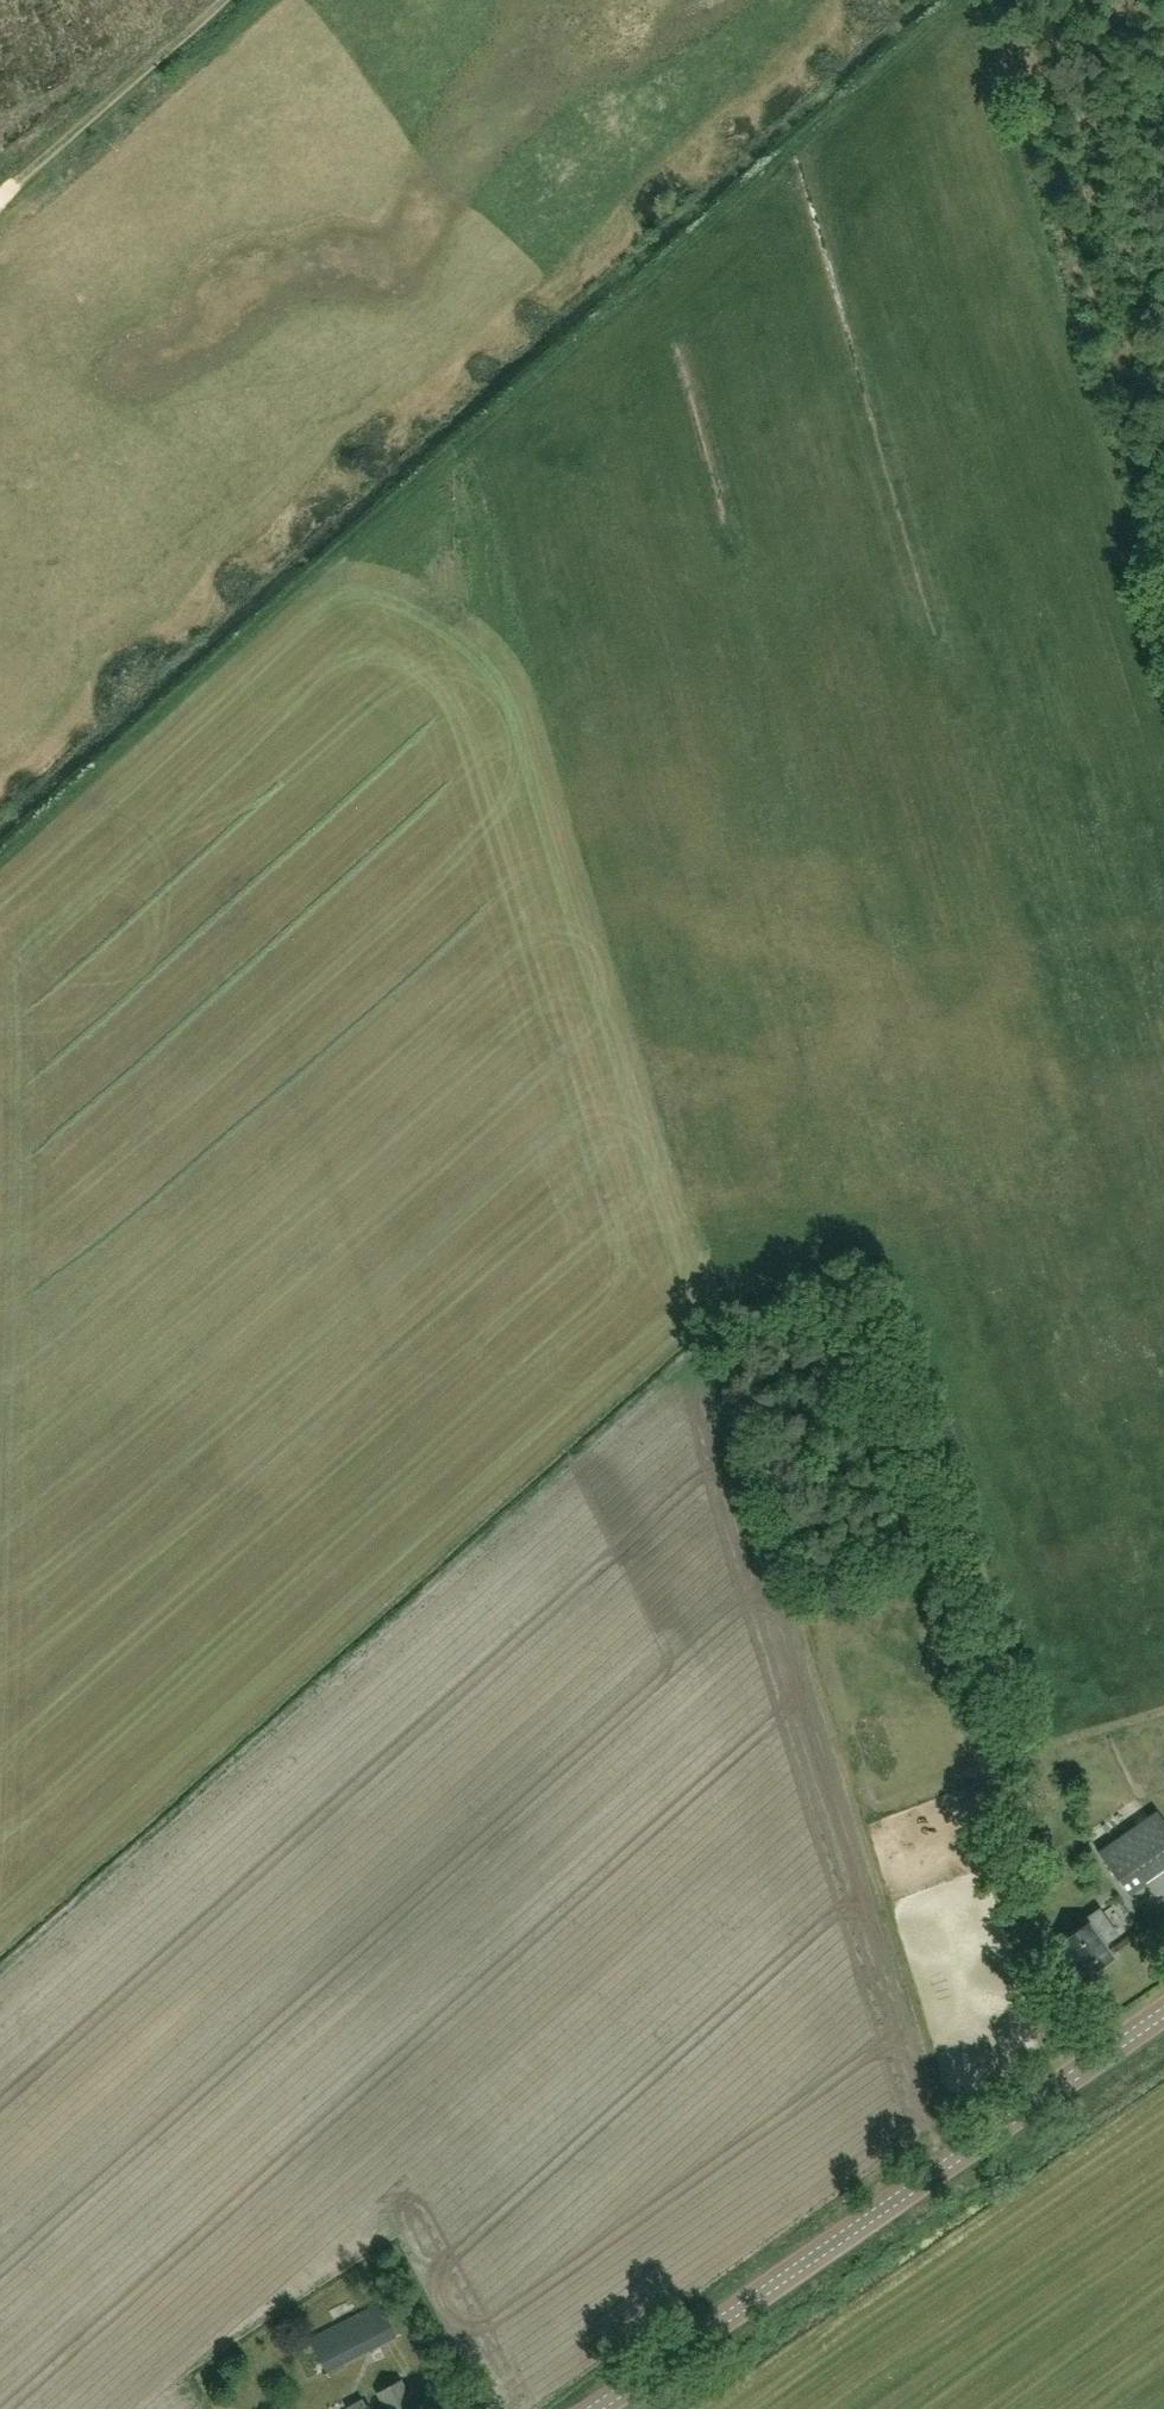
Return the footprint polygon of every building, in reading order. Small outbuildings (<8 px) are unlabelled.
[(1163,1865),(1163,1823),(1156,1812),(1098,1853),(1125,1892),(1163,1865)] [(1084,1919),(1086,1923),(1061,1941),(1065,1946),(1061,1948),(1069,1960),(1073,1957),(1086,1975),(1112,1957),(1103,1944),(1117,1934),(1099,1909),(1084,1919)] [(398,2337),(382,2308),(379,2303),(355,2316),(309,2338),(326,2373),(398,2337)] [(415,2408),(401,2381),(377,2393),(385,2408),(414,2408),(415,2408)]
